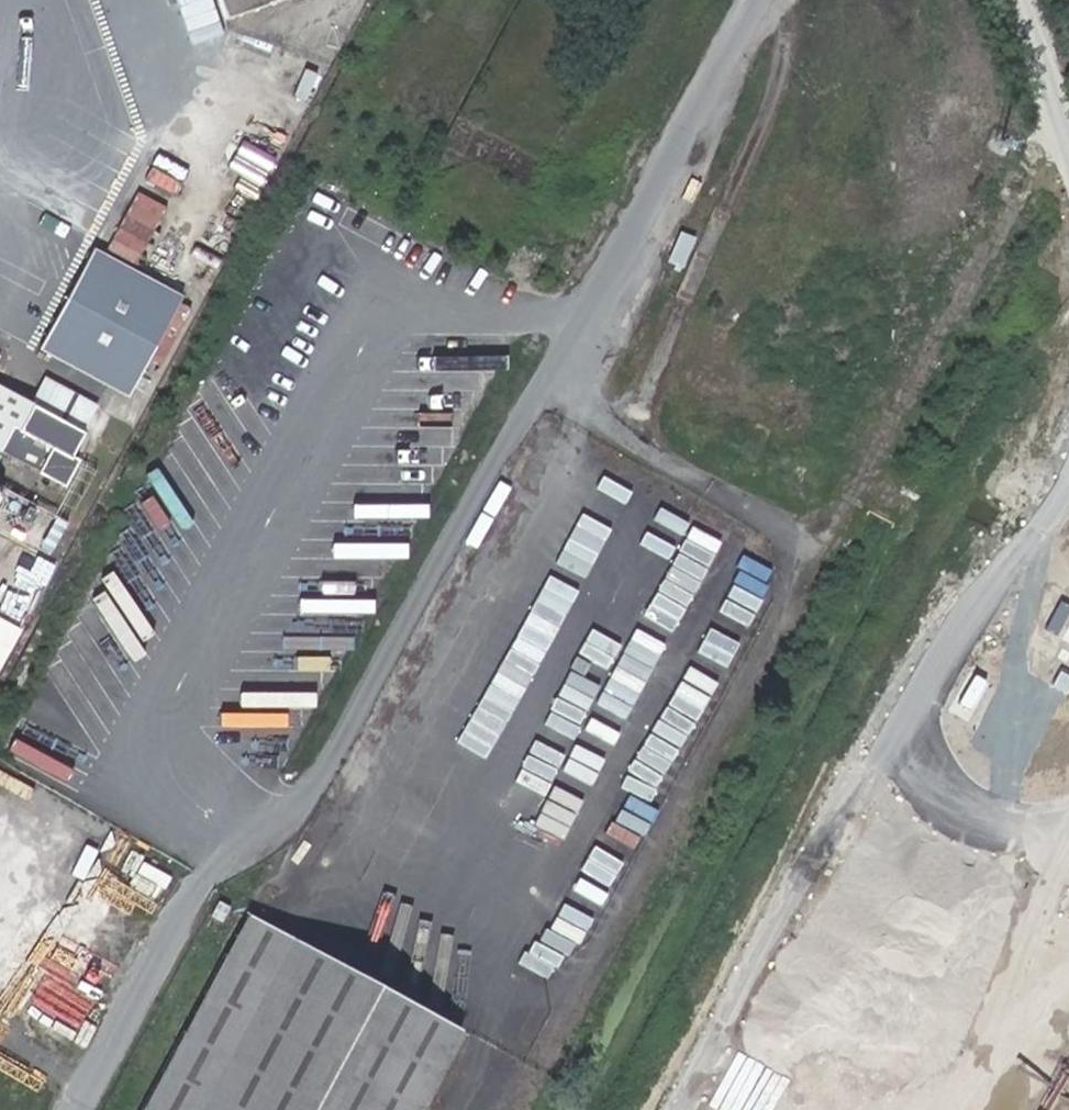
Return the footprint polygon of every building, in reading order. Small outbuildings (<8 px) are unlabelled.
[(224,13),(263,0),(220,0),(224,13)] [(116,244),(145,256),(168,201),(138,189),(116,244)] [(97,256),(45,350),(133,394),(181,298),(97,256)] [(71,481),(109,403),(48,374),(37,396),(0,378),(0,446),(71,481)] [(28,625),(0,611),(0,673),(2,674),(28,625)] [(105,1109),(364,1109),(417,1012),(211,915),(105,1109)]
